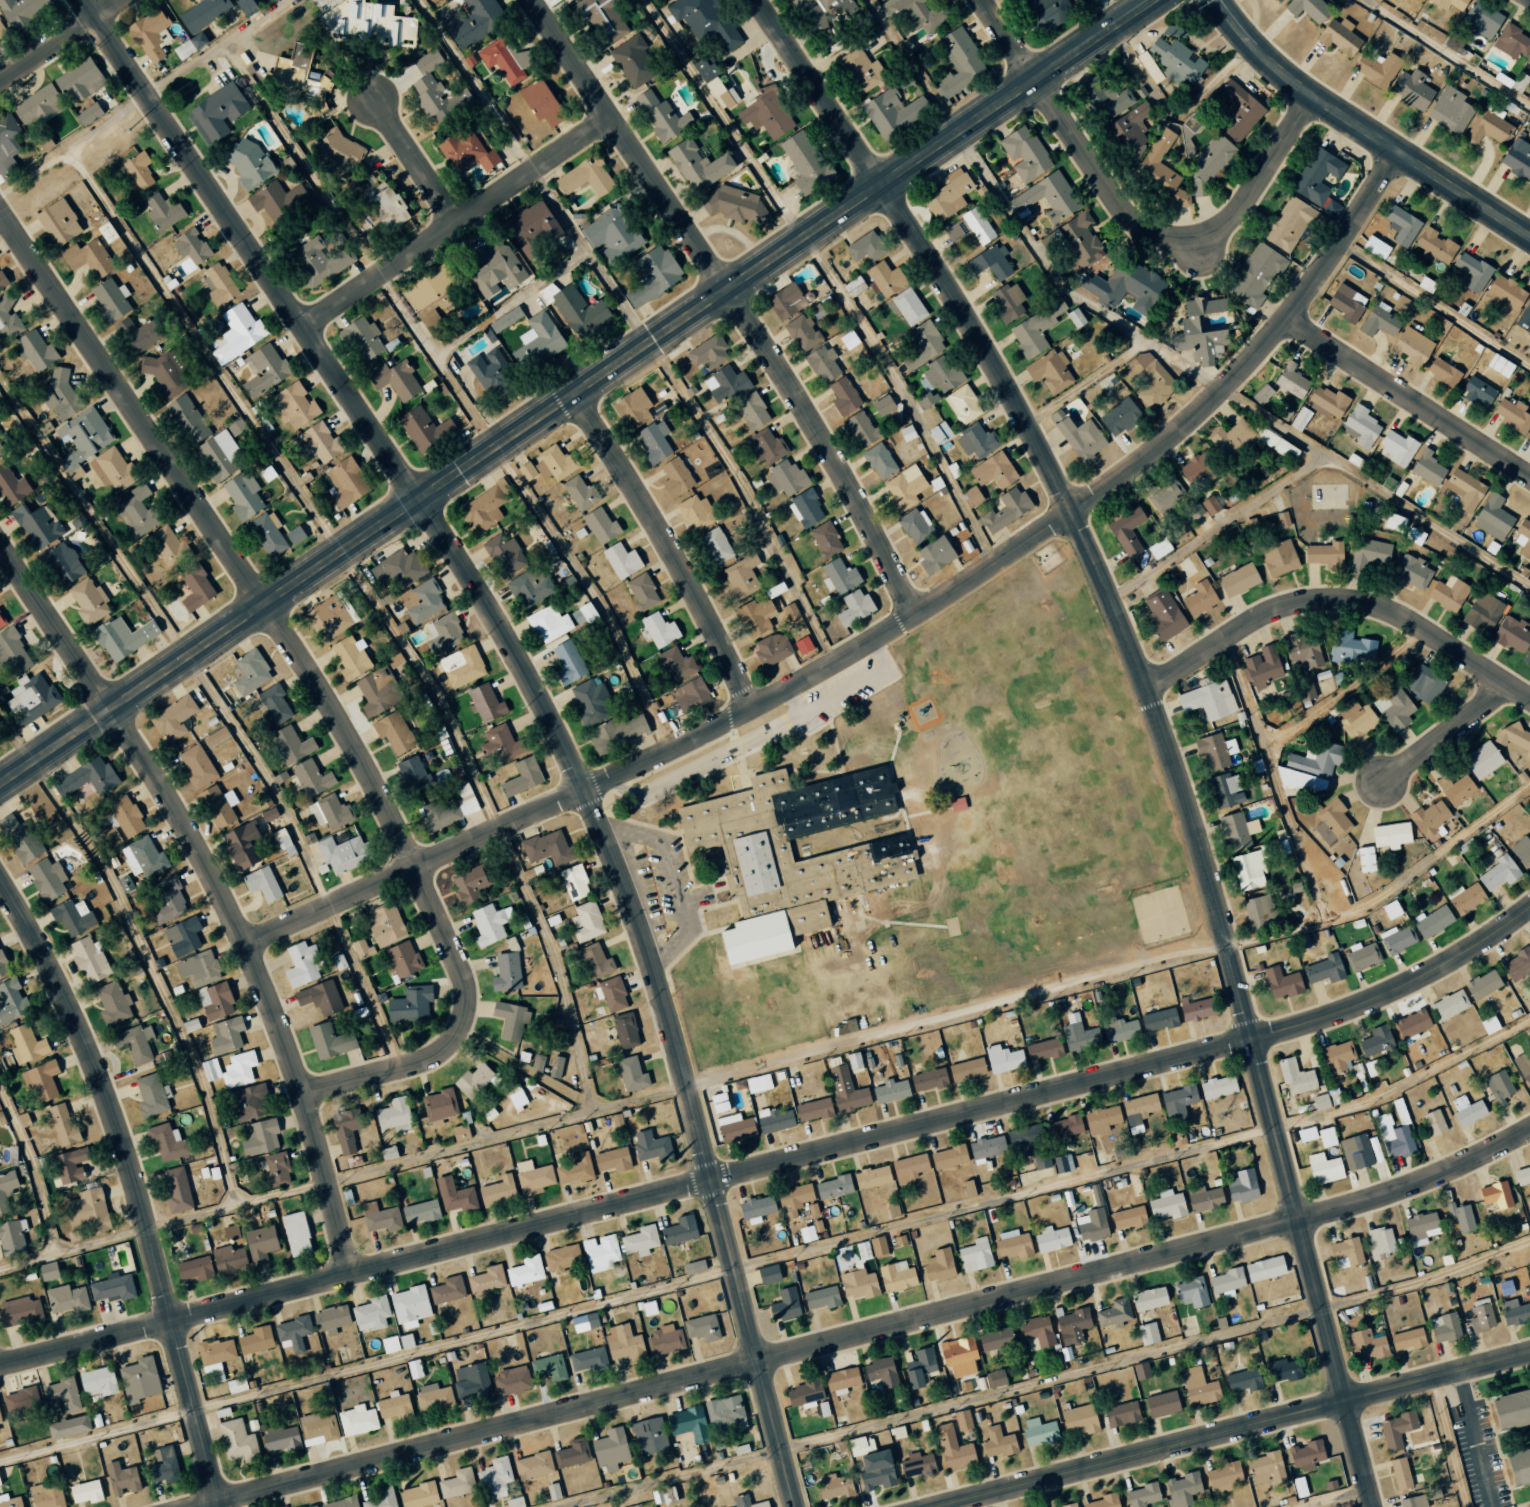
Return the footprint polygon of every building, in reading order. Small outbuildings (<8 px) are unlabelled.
[(13,31),(51,7),(47,0),(0,0),(0,10),(13,31)] [(178,16),(190,35),(234,7),(229,0),(197,0),(199,3),(178,16)] [(243,16),(257,11),(253,0),(237,0),(243,16)] [(392,15),(393,5),(363,2),(363,0),(356,0),(351,0),(345,0),(318,15),(332,40),(346,41),(347,34),(363,36),(373,30),(372,42),(383,43),(384,37),(388,45),(401,46),(404,44),(405,33),(414,50),(417,18),(392,15)] [(467,8),(443,24),(460,50),(506,21),(493,0),(462,0),(467,8)] [(600,46),(628,29),(621,17),(618,19),(611,7),(600,14),(596,7),(607,0),(582,0),(576,4),(600,46)] [(710,35),(723,55),(741,44),(713,0),(674,0),(665,6),(675,22),(682,18),(698,43),(710,35)] [(814,0),(807,0),(800,3),(816,35),(828,29),(814,0)] [(844,10),(848,15),(857,10),(850,0),(822,0),(832,17),(844,10)] [(954,17),(942,0),(927,10),(922,2),(926,0),(896,0),(894,1),(913,30),(920,25),(927,35),(954,17)] [(1065,0),(1017,0),(1039,35),(1073,13),(1065,0)] [(1330,10),(1319,0),(1290,0),(1283,7),(1294,17),(1301,10),(1317,25),(1330,10)] [(1448,4),(1460,11),(1467,0),(1425,0),(1444,11),(1448,4)] [(1472,0),(1459,23),(1489,40),(1502,17),(1472,0)] [(149,65),(165,56),(157,42),(168,36),(164,28),(170,25),(160,7),(127,26),(149,65)] [(1315,41),(1326,47),(1327,45),(1351,58),(1361,39),(1349,32),(1353,24),(1341,18),(1339,23),(1328,17),(1315,41)] [(986,72),(974,53),(977,51),(959,24),(936,39),(956,70),(941,80),(943,83),(934,88),(943,100),(986,72)] [(1527,57),(1529,50),(1529,36),(1503,24),(1492,48),(1516,59),(1518,53),(1527,57)] [(172,49),(179,60),(207,44),(200,32),(172,49)] [(660,73),(637,34),(609,50),(631,90),(660,73)] [(476,52),(487,69),(495,63),(510,87),(527,76),(524,70),(534,64),(524,49),(513,56),(501,36),(476,52)] [(1206,63),(1173,38),(1168,45),(1157,36),(1145,51),(1166,66),(1160,73),(1178,86),(1184,78),(1191,83),(1206,63)] [(313,44),(294,41),(288,81),(284,80),(282,90),(325,97),(328,78),(308,74),(313,44)] [(876,59),(869,63),(859,46),(836,60),(858,96),(887,78),(876,59)] [(1162,78),(1144,50),(1136,56),(1154,84),(1162,78)] [(446,98),(432,70),(443,63),(437,51),(412,64),(419,79),(411,83),(418,96),(415,97),(426,119),(432,115),(436,122),(473,103),(466,88),(446,98)] [(1359,53),(1351,72),(1387,88),(1400,58),(1387,53),(1385,58),(1373,53),(1371,58),(1359,53)] [(702,83),(719,72),(713,61),(707,64),(702,57),(690,64),(702,83)] [(64,99),(72,94),(76,102),(106,85),(91,58),(53,79),(64,99)] [(1400,70),(1388,92),(1423,111),(1434,90),(1420,83),(1425,75),(1413,68),(1409,75),(1400,70)] [(1529,77),(1518,72),(1510,88),(1521,93),(1529,77)] [(704,83),(720,111),(732,104),(716,76),(704,83)] [(1236,142),(1266,111),(1229,77),(1217,90),(1231,103),(1222,113),(1230,121),(1222,129),(1236,142)] [(517,91),(534,120),(542,116),(548,127),(564,118),(541,78),(517,91)] [(1135,102),(1126,87),(1116,93),(1107,79),(1080,96),(1092,115),(1100,110),(1107,120),(1135,102)] [(231,130),(226,124),(250,108),(232,81),(185,112),(208,146),(231,130)] [(34,118),(39,125),(66,107),(50,83),(11,108),(23,126),(34,118)] [(795,125),(769,84),(760,90),(763,95),(735,113),(743,124),(748,121),(753,130),(761,125),(771,140),(795,125)] [(1474,109),(1461,101),(1464,96),(1445,84),(1425,116),(1458,136),(1474,109)] [(881,140),(930,113),(920,96),(903,105),(893,86),(861,104),(881,140)] [(658,141),(694,123),(688,112),(677,117),(667,98),(657,103),(650,88),(635,95),(658,141)] [(726,91),(734,103),(739,100),(731,88),(726,91)] [(103,113),(95,101),(74,115),(82,127),(103,113)] [(1112,122),(1124,145),(1147,133),(1139,118),(1151,112),(1147,103),(1112,122)] [(1475,146),(1482,134),(1502,145),(1512,126),(1481,108),(1463,139),(1475,146)] [(2,180),(19,170),(10,156),(17,153),(8,138),(21,130),(8,110),(0,115),(0,176),(2,180)] [(1052,165),(1025,123),(997,141),(1011,163),(1010,164),(1022,184),(1052,165)] [(367,159),(357,140),(347,145),(337,125),(316,135),(336,174),(367,159)] [(1176,135),(1163,126),(1135,171),(1179,198),(1184,190),(1177,186),(1183,177),(1159,163),(1176,135)] [(832,177),(803,128),(778,143),(798,175),(792,179),(802,196),(832,177)] [(54,146),(47,134),(32,143),(39,155),(54,146)] [(1238,152),(1221,134),(1188,168),(1205,185),(1238,152)] [(667,150),(692,193),(734,168),(725,151),(706,163),(690,136),(667,150)] [(1513,136),(1499,165),(1529,181),(1529,145),(1513,136)] [(244,189),(272,176),(253,137),(225,151),(244,189)] [(1321,206),(1330,188),(1320,183),(1326,172),(1339,179),(1346,163),(1315,147),(1292,192),(1321,206)] [(138,192),(155,182),(144,165),(150,162),(143,150),(121,164),(138,192)] [(586,181),(597,198),(615,186),(597,158),(588,164),(585,160),(554,180),(563,195),(586,181)] [(959,195),(972,187),(960,166),(944,176),(948,182),(922,198),(936,222),(965,204),(959,195)] [(1042,196),(1051,210),(1045,214),(1051,224),(1080,206),(1057,169),(1007,200),(1015,213),(1042,196)] [(284,192),(277,180),(246,197),(254,212),(263,208),(273,226),(288,218),(284,210),(308,198),(300,184),(284,192)] [(381,181),(363,197),(375,210),(378,207),(396,226),(410,213),(381,181)] [(758,195),(717,183),(712,198),(704,195),(699,210),(712,214),(713,212),(740,221),(741,218),(765,226),(770,208),(756,203),(758,195)] [(157,233),(186,215),(178,202),(168,208),(158,192),(139,204),(157,233)] [(1315,209),(1286,195),(1264,241),(1292,255),(1315,209)] [(83,230),(59,197),(33,216),(56,248),(83,230)] [(1421,220),(1388,204),(1382,217),(1390,221),(1388,227),(1396,231),(1391,241),(1407,249),(1421,220)] [(642,245),(615,205),(579,229),(594,251),(598,248),(610,266),(642,245)] [(951,243),(971,231),(979,246),(995,237),(977,207),(942,227),(951,243)] [(1053,228),(1076,269),(1095,258),(1093,255),(1102,250),(1088,226),(1093,223),(1085,210),(1053,228)] [(1457,248),(1436,234),(1437,232),(1425,225),(1413,245),(1446,266),(1457,248)] [(180,258),(188,254),(195,265),(211,256),(194,227),(170,241),(180,258)] [(871,262),(887,251),(871,228),(844,248),(855,262),(865,254),(871,262)] [(1390,246),(1368,235),(1361,249),(1384,260),(1390,246)] [(356,262),(347,246),(329,256),(317,236),(290,252),(311,288),(356,262)] [(115,268),(96,237),(78,248),(75,244),(60,253),(71,272),(86,262),(96,279),(115,268)] [(964,264),(972,276),(987,267),(997,282),(1013,272),(1002,256),(1007,253),(999,241),(964,264)] [(1288,261),(1258,241),(1225,291),(1255,311),(1265,295),(1261,293),(1274,273),(1279,276),(1288,261)] [(682,277),(660,244),(625,266),(637,286),(623,295),(632,309),(682,277)] [(484,300),(497,292),(497,280),(501,280),(507,290),(528,277),(524,269),(517,269),(517,260),(509,248),(509,257),(503,261),(494,246),(484,246),(476,251),(472,251),(473,281),(484,300)] [(1477,295),(1493,270),(1461,250),(1451,265),(1469,277),(1463,286),(1477,295)] [(1105,283),(1088,271),(1078,286),(1111,310),(1125,291),(1136,299),(1130,307),(1143,316),(1166,284),(1125,255),(1105,283)] [(889,271),(881,259),(865,270),(883,298),(907,284),(896,267),(889,271)] [(208,292),(214,307),(238,296),(222,260),(204,269),(214,289),(208,292)] [(429,339),(447,328),(441,318),(457,309),(446,292),(462,283),(450,262),(401,290),(429,339)] [(1,269),(0,269),(0,290),(10,285),(1,269)] [(1516,311),(1527,290),(1495,274),(1485,293),(1491,295),(1488,301),(1499,307),(1501,303),(1516,311)] [(841,285),(849,298),(866,289),(858,275),(841,285)] [(89,289),(109,323),(131,310),(124,297),(129,294),(123,284),(117,288),(110,277),(89,289)] [(1019,303),(1025,299),(1013,281),(990,295),(997,306),(992,310),(1002,325),(1024,311),(1019,303)] [(797,299),(801,296),(792,282),(764,299),(778,322),(802,307),(797,299)] [(600,298),(586,307),(572,283),(557,291),(552,283),(539,291),(547,304),(553,301),(576,341),(612,320),(600,298)] [(1327,305),(1342,312),(1339,319),(1353,325),(1367,298),(1337,283),(1327,305)] [(890,299),(908,327),(927,315),(909,286),(890,299)] [(1184,301),(1183,309),(1186,318),(1179,319),(1181,326),(1179,339),(1176,339),(1175,349),(1182,350),(1191,348),(1197,369),(1212,365),(1213,358),(1223,355),(1220,343),(1228,341),(1225,330),(1213,329),(1214,321),(1207,320),(1205,315),(1226,309),(1223,298),(1203,295),(1184,301)] [(15,312),(11,314),(7,307),(15,302),(11,296),(0,302),(0,330),(1,329),(8,340),(26,330),(15,312)] [(1529,333),(1529,298),(1515,324),(1529,333)] [(1008,328),(1025,359),(1049,347),(1040,332),(1057,323),(1053,317),(1067,309),(1061,299),(1008,328)] [(1393,337),(1401,321),(1387,314),(1390,307),(1375,299),(1359,332),(1370,338),(1375,328),(1393,337)] [(220,366),(269,335),(259,318),(254,321),(241,301),(221,314),(231,329),(222,335),(226,342),(211,352),(220,366)] [(488,323),(494,333),(523,316),(517,306),(488,323)] [(1085,322),(1076,307),(1065,314),(1074,329),(1085,322)] [(526,319),(531,328),(517,336),(523,346),(511,352),(521,372),(565,347),(544,309),(526,319)] [(804,312),(783,325),(800,353),(821,341),(804,312)] [(372,322),(368,324),(362,315),(336,332),(345,345),(352,341),(365,361),(384,349),(375,336),(379,333),(372,322)] [(164,336),(153,318),(135,329),(127,316),(115,323),(133,355),(164,336)] [(946,348),(928,319),(907,332),(916,347),(898,358),(907,372),(946,348)] [(1405,361),(1418,369),(1434,343),(1405,325),(1390,349),(1406,358),(1405,361)] [(45,346),(36,329),(12,340),(23,361),(28,358),(35,372),(60,360),(51,343),(45,346)] [(859,342),(850,329),(838,338),(846,351),(859,342)] [(707,369),(729,359),(718,335),(685,350),(693,367),(703,362),(707,369)] [(291,374),(270,341),(243,359),(255,377),(242,385),(252,400),(291,374)] [(466,363),(484,393),(513,376),(495,346),(466,363)] [(144,376),(150,372),(165,399),(192,385),(171,347),(138,365),(144,376)] [(805,354),(818,384),(840,374),(833,359),(836,358),(831,347),(824,350),(822,347),(805,354)] [(1032,381),(1040,376),(1051,395),(1074,382),(1063,365),(1068,363),(1059,347),(1024,368),(1032,381)] [(1135,361),(1149,377),(1133,392),(1150,410),(1177,384),(1146,351),(1135,361)] [(943,394),(964,380),(947,352),(920,370),(932,388),(937,385),(943,394)] [(1514,365),(1493,353),(1485,366),(1506,378),(1514,365)] [(421,391),(404,357),(368,375),(375,390),(389,383),(399,402),(421,391)] [(1424,373),(1451,389),(1461,373),(1434,357),(1424,373)] [(1295,364),(1288,360),(1273,383),(1299,399),(1310,382),(1292,370),(1295,364)] [(742,370),(733,375),(728,365),(701,379),(716,406),(751,386),(742,370)] [(62,367),(50,374),(53,380),(38,389),(58,423),(85,408),(62,367)] [(1099,384),(1105,392),(1118,380),(1112,372),(1099,384)] [(1475,397),(1488,405),(1497,391),(1470,374),(1458,394),(1471,403),(1475,397)] [(827,385),(835,398),(830,401),(840,417),(862,404),(843,375),(827,385)] [(914,402),(922,411),(939,397),(924,378),(919,382),(927,392),(914,402)] [(285,424),(288,421),(294,430),(321,413),(312,399),(310,401),(297,380),(269,398),(285,424)] [(1251,397),(1260,406),(1274,392),(1264,383),(1251,397)] [(943,398),(962,426),(983,412),(965,384),(943,398)] [(1338,421),(1349,398),(1335,391),(1333,394),(1316,385),(1306,405),(1338,421)] [(651,418),(646,409),(651,406),(640,386),(611,403),(627,431),(651,418)] [(751,431),(771,419),(753,390),(733,403),(751,431)] [(211,433),(185,392),(165,404),(191,446),(211,433)] [(895,408),(888,394),(871,403),(878,417),(895,408)] [(1113,438),(1142,416),(1127,396),(1098,418),(1113,438)] [(1499,397),(1492,412),(1502,417),(1499,423),(1524,436),(1529,424),(1529,416),(1523,412),(1526,406),(1516,401),(1514,404),(1499,397)] [(1049,417),(1054,423),(1065,414),(1072,424),(1088,413),(1081,403),(1076,407),(1072,401),(1049,417)] [(1342,424),(1359,434),(1353,443),(1367,451),(1382,426),(1365,415),(1368,410),(1355,402),(1342,424)] [(448,417),(433,427),(419,405),(397,419),(419,455),(457,431),(448,417)] [(54,431),(62,444),(70,439),(77,449),(59,461),(72,481),(84,473),(78,464),(115,440),(93,406),(54,431)] [(1310,411),(1299,406),(1290,426),(1301,431),(1310,411)] [(844,420),(857,449),(878,439),(864,410),(844,420)] [(1106,444),(1089,419),(1074,429),(1065,416),(1053,424),(1080,463),(1106,444)] [(248,428),(240,418),(226,428),(234,438),(248,428)] [(1220,427),(1208,439),(1231,461),(1257,435),(1240,418),(1225,433),(1220,427)] [(297,435),(305,446),(298,451),(305,461),(316,454),(323,464),(346,449),(337,436),(333,438),(320,419),(297,435)] [(662,437),(669,433),(661,419),(634,434),(652,464),(672,453),(662,437)] [(936,446),(952,435),(943,420),(926,431),(936,446)] [(972,452),(977,460),(997,446),(980,422),(954,439),(966,456),(972,452)] [(897,430),(903,443),(916,437),(910,424),(897,430)] [(774,440),(766,427),(746,439),(763,467),(789,452),(780,437),(774,440)] [(196,447),(216,483),(242,468),(233,453),(239,450),(226,429),(196,447)] [(1376,454),(1405,468),(1417,443),(1387,429),(1376,454)] [(1298,449),(1275,438),(1269,450),(1292,461),(1298,449)] [(898,470),(880,441),(861,453),(879,482),(898,470)] [(551,475),(555,482),(578,468),(568,452),(562,456),(554,443),(536,454),(540,461),(534,466),(543,480),(551,475)] [(1410,475),(1438,485),(1445,467),(1428,460),(1432,451),(1420,446),(1410,475)] [(139,480),(130,461),(124,464),(115,447),(88,460),(102,487),(111,483),(116,491),(139,480)] [(993,479),(998,489),(1017,479),(1002,451),(968,468),(977,487),(993,479)] [(1211,469),(1198,453),(1177,469),(1190,486),(1211,469)] [(337,493),(329,497),(336,511),(371,491),(351,455),(324,470),(337,493)] [(660,483),(670,499),(694,485),(677,455),(660,466),(667,479),(660,483)] [(785,497),(808,483),(795,462),(789,465),(785,459),(764,473),(776,493),(781,490),(785,497)] [(516,469),(526,482),(537,474),(527,461),(516,469)] [(17,481),(4,462),(0,465),(0,494),(8,507),(33,491),(23,476),(17,481)] [(918,501),(914,495),(928,487),(914,464),(883,482),(890,495),(885,498),(896,515),(918,501)] [(266,482),(276,476),(270,466),(260,472),(266,482)] [(1486,486),(1453,467),(1442,487),(1460,497),(1454,507),(1469,515),(1486,486)] [(223,485),(235,504),(230,507),(240,522),(265,506),(256,492),(260,489),(248,469),(223,485)] [(592,485),(585,488),(578,475),(562,483),(577,512),(600,500),(592,485)] [(1161,517),(1178,507),(1174,500),(1184,494),(1173,477),(1146,494),(1161,517)] [(495,505),(512,496),(504,482),(458,505),(472,534),(502,519),(495,505)] [(162,522),(153,507),(147,511),(141,500),(152,494),(145,483),(113,502),(134,539),(162,522)] [(969,508),(983,502),(975,485),(961,492),(969,508)] [(990,535),(1032,507),(1016,485),(997,497),(1004,507),(993,514),(990,509),(978,517),(990,535)] [(825,518),(810,488),(787,499),(801,529),(825,518)] [(1472,527),(1502,541),(1513,517),(1498,509),(1503,498),(1489,491),(1472,527)] [(1216,494),(1200,502),(1208,516),(1223,508),(1216,494)] [(705,497),(697,500),(695,496),(676,503),(687,532),(714,522),(705,497)] [(34,551),(66,532),(58,518),(53,521),(44,504),(29,513),(23,503),(10,511),(34,551)] [(621,533),(614,520),(609,522),(600,506),(582,516),(597,545),(621,533)] [(935,535),(919,506),(897,518),(912,547),(935,535)] [(1129,561),(1144,552),(1130,529),(1146,520),(1137,506),(1107,524),(1129,561)] [(281,526),(271,510),(248,525),(270,559),(288,547),(277,529),(281,526)] [(1290,525),(1285,511),(1275,514),(1280,528),(1290,525)] [(1382,527),(1401,533),(1406,519),(1388,512),(1382,527)] [(1246,536),(1258,533),(1255,518),(1243,520),(1246,536)] [(1521,546),(1517,554),(1529,560),(1529,522),(1521,518),(1514,533),(1517,534),(1513,542),(1521,546)] [(821,559),(842,551),(830,520),(809,529),(821,559)] [(171,571),(192,556),(168,523),(147,538),(171,571)] [(306,537),(298,525),(285,534),(292,546),(306,537)] [(698,536),(712,566),(733,557),(718,526),(698,536)] [(1425,534),(1410,526),(1404,539),(1420,546),(1425,534)] [(527,563),(506,529),(481,544),(501,578),(527,563)] [(914,551),(926,574),(956,559),(944,536),(914,551)] [(1154,560),(1171,549),(1164,538),(1147,548),(1154,560)] [(1270,578),(1299,566),(1287,538),(1258,550),(1270,578)] [(1365,572),(1366,562),(1388,565),(1391,543),(1355,538),(1350,570),(1365,572)] [(65,587),(86,572),(64,541),(42,557),(65,587)] [(1342,541),(1329,541),(1329,546),(1304,545),(1304,563),(1325,563),(1325,570),(1342,570),(1342,541)] [(634,549),(624,553),(619,542),(602,549),(615,579),(642,568),(634,549)] [(428,574),(416,549),(405,555),(402,550),(369,567),(378,584),(394,577),(400,588),(428,574)] [(1426,562),(1403,552),(1392,579),(1423,592),(1432,570),(1424,567),(1426,562)] [(845,571),(838,557),(820,566),(826,577),(821,580),(828,592),(833,589),(837,595),(861,582),(853,567),(845,571)] [(1225,598),(1260,582),(1251,563),(1216,579),(1225,598)] [(217,595),(197,565),(179,576),(191,593),(179,601),(187,614),(217,595)] [(557,590),(549,575),(544,577),(538,565),(506,581),(521,609),(557,590)] [(625,582),(639,612),(660,602),(646,572),(625,582)] [(1435,580),(1425,597),(1454,613),(1469,587),(1449,575),(1443,584),(1435,580)] [(68,590),(80,608),(75,611),(86,628),(110,611),(104,602),(108,600),(99,586),(95,588),(88,577),(68,590)] [(415,626),(445,607),(437,594),(442,592),(433,578),(399,599),(415,626)] [(1192,584),(1196,592),(1181,599),(1190,618),(1218,604),(1205,578),(1192,584)] [(872,613),(862,588),(840,597),(846,609),(835,614),(840,626),(872,613)] [(1143,601),(1150,612),(1144,615),(1161,643),(1187,626),(1164,588),(1143,601)] [(1490,633),(1504,603),(1476,591),(1463,621),(1490,633)] [(354,620),(334,593),(305,615),(325,642),(354,620)] [(753,600),(734,608),(746,638),(771,629),(767,619),(776,615),(769,597),(755,603),(753,600)] [(570,612),(578,627),(597,617),(589,602),(570,612)] [(782,607),(788,621),(799,617),(793,602),(782,607)] [(567,613),(560,617),(553,603),(527,616),(542,645),(575,628),(567,613)] [(655,649),(680,637),(671,620),(664,625),(656,610),(640,619),(655,649)] [(452,611),(423,626),(436,653),(465,639),(452,611)] [(1524,624),(1505,613),(1491,638),(1521,656),(1529,640),(1529,634),(1522,629),(1524,624)] [(130,633),(118,615),(92,631),(111,664),(161,633),(152,619),(130,633)] [(10,667),(14,675),(33,665),(12,626),(0,633),(0,668),(2,671),(10,667)] [(1329,662),(1348,664),(1349,657),(1374,660),(1376,640),(1352,638),(1353,630),(1332,628),(1329,662)] [(762,668),(792,654),(782,631),(751,644),(762,668)] [(1324,665),(1313,631),(1283,640),(1290,664),(1302,661),(1305,671),(1324,665)] [(355,642),(350,634),(330,646),(344,668),(339,671),(346,683),(373,666),(362,649),(367,646),(362,638),(355,642)] [(793,643),(800,656),(813,649),(806,636),(793,643)] [(552,647),(561,669),(555,671),(561,685),(587,675),(572,639),(552,647)] [(452,690),(487,674),(473,644),(439,659),(452,690)] [(1238,661),(1250,692),(1267,686),(1265,681),(1283,674),(1272,644),(1258,649),(1259,653),(1238,661)] [(690,656),(683,660),(675,645),(656,655),(672,685),(698,670),(690,656)] [(232,684),(242,698),(274,676),(254,648),(234,662),(243,675),(232,684)] [(1522,661),(1529,666),(1529,648),(1522,661)] [(387,660),(392,669),(405,662),(400,653),(387,660)] [(355,679),(365,704),(361,705),(365,717),(404,702),(390,665),(355,679)] [(1446,681),(1425,668),(1419,678),(1411,673),(1403,688),(1432,705),(1446,681)] [(61,703),(42,671),(28,679),(25,675),(16,680),(19,685),(10,691),(13,697),(6,701),(14,714),(25,708),(31,720),(61,703)] [(682,715),(711,700),(699,676),(669,691),(682,715)] [(585,726),(616,710),(602,682),(594,686),(591,678),(567,690),(585,726)] [(1176,695),(1181,712),(1201,706),(1206,722),(1236,712),(1226,679),(1176,695)] [(466,691),(482,724),(508,712),(502,701),(497,703),(487,682),(466,691)] [(294,715),(277,683),(255,695),(273,727),(294,715)] [(1407,715),(1414,711),(1400,685),(1374,699),(1391,732),(1411,722),(1407,715)] [(180,722),(198,710),(187,694),(148,720),(160,737),(165,734),(171,743),(187,731),(180,722)] [(1335,713),(1351,741),(1379,725),(1367,703),(1359,707),(1355,701),(1335,713)] [(379,740),(384,737),(395,757),(417,745),(397,709),(370,725),(379,740)] [(596,754),(649,732),(642,714),(625,721),(623,716),(587,732),(596,754)] [(1503,720),(1494,742),(1503,746),(1505,743),(1529,754),(1529,732),(1503,720)] [(318,749),(312,737),(300,743),(290,724),(270,734),(286,765),(318,749)] [(513,756),(502,724),(482,731),(486,742),(478,744),(481,753),(486,751),(490,764),(513,756)] [(202,739),(208,750),(230,736),(224,726),(202,739)] [(1237,752),(1233,738),(1223,741),(1220,732),(1193,740),(1198,756),(1205,754),(1209,771),(1230,765),(1228,755),(1237,752)] [(1344,746),(1319,740),(1316,749),(1306,747),(1303,757),(1288,753),(1284,768),(1282,768),(1276,792),(1296,797),(1298,787),(1324,793),(1331,764),(1339,766),(1344,746)] [(1475,781),(1503,762),(1487,740),(1460,759),(1475,781)] [(177,754),(193,789),(216,779),(200,743),(177,754)] [(409,795),(432,785),(417,754),(395,764),(409,795)] [(51,782),(60,798),(89,782),(97,797),(118,785),(101,755),(51,782)] [(543,781),(532,755),(513,763),(519,775),(498,784),(504,798),(543,781)] [(337,784),(331,771),(320,776),(312,758),(289,768),(299,790),(303,788),(307,797),(337,784)] [(676,808),(688,853),(720,845),(724,861),(713,864),(717,878),(725,876),(731,899),(737,897),(743,919),(733,922),(735,928),(721,932),(730,964),(793,947),(790,937),(831,926),(825,901),(918,877),(907,834),(795,863),(789,841),(897,812),(884,764),(790,789),(785,768),(749,778),(751,789),(676,808)] [(1222,778),(1221,774),(1206,779),(1217,811),(1245,801),(1236,774),(1222,778)] [(1476,790),(1464,774),(1450,784),(1444,775),(1433,783),(1453,808),(1476,790)] [(427,833),(480,810),(468,783),(455,788),(460,799),(443,806),(439,799),(416,809),(427,833)] [(232,790),(220,795),(215,784),(197,792),(214,831),(236,820),(230,806),(237,803),(232,790)] [(327,822),(330,830),(353,821),(346,804),(340,806),(335,793),(306,805),(310,815),(314,813),(318,826),(327,822)] [(147,827),(127,794),(107,806),(128,839),(147,827)] [(1320,822),(1312,828),(1327,847),(1352,826),(1342,813),(1346,810),(1335,797),(1313,815),(1320,822)] [(965,808),(962,798),(949,802),(952,812),(965,808)] [(1452,818),(1438,798),(1409,818),(1423,838),(1452,818)] [(263,822),(278,817),(275,807),(260,812),(263,822)] [(1244,822),(1241,811),(1219,817),(1228,852),(1251,846),(1248,835),(1260,832),(1257,819),(1244,822)] [(26,820),(19,825),(10,813),(0,819),(0,831),(22,865),(45,850),(26,820)] [(220,835),(236,871),(260,861),(250,838),(260,833),(254,820),(220,835)] [(1372,826),(1373,847),(1388,846),(1389,851),(1399,850),(1398,844),(1411,843),(1409,823),(1372,826)] [(295,853),(283,828),(271,834),(279,851),(285,849),(288,856),(295,853)] [(577,859),(573,845),(566,847),(560,829),(521,842),(528,863),(550,856),(553,867),(577,859)] [(170,867),(163,851),(157,853),(149,835),(120,848),(133,876),(143,872),(146,878),(170,867)] [(372,860),(362,835),(335,845),(331,835),(308,845),(320,874),(330,870),(333,876),(372,860)] [(1524,868),(1529,864),(1529,838),(1528,840),(1525,836),(1509,847),(1524,868)] [(1262,861),(1289,855),(1286,839),(1259,845),(1262,861)] [(1359,872),(1375,871),(1372,846),(1357,848),(1359,872)] [(1264,886),(1261,873),(1264,872),(1259,850),(1231,857),(1239,892),(1264,886)] [(1497,865),(1477,877),(1486,892),(1503,881),(1505,885),(1520,876),(1505,852),(1493,859),(1497,865)] [(66,890),(61,882),(67,879),(56,860),(50,864),(45,855),(24,867),(44,903),(66,890)] [(579,863),(558,871),(570,901),(590,894),(579,863)] [(266,904),(282,896),(267,865),(241,877),(248,894),(259,889),(266,904)] [(461,906),(479,898),(475,891),(488,885),(479,865),(449,880),(461,906)] [(159,925),(189,910),(173,877),(152,887),(161,905),(152,910),(159,925)] [(1445,895),(1458,916),(1486,900),(1475,881),(1462,889),(1461,886),(1445,895)] [(864,896),(880,892),(885,911),(869,915),(864,896)] [(1249,928),(1282,921),(1277,900),(1270,902),(1269,894),(1242,900),(1249,928)] [(95,924),(84,899),(72,904),(69,899),(48,909),(54,923),(61,919),(69,937),(95,924)] [(1401,913),(1394,899),(1381,907),(1388,920),(1401,913)] [(605,934),(594,900),(573,906),(576,915),(571,917),(575,930),(573,930),(576,942),(605,934)] [(833,904),(849,900),(854,919),(838,923),(833,904)] [(378,948),(407,935),(392,901),(363,914),(378,948)] [(506,936),(501,924),(515,918),(510,905),(495,912),(491,902),(470,912),(480,935),(474,937),(479,948),(506,936)] [(1412,921),(1422,939),(1454,922),(1444,903),(1412,921)] [(175,959),(202,946),(195,932),(202,929),(195,915),(162,930),(175,959)] [(841,929),(855,925),(860,945),(846,949),(841,929)] [(1415,943),(1408,926),(1397,931),(1394,926),(1378,934),(1388,956),(1415,943)] [(112,974),(97,941),(92,943),(88,935),(68,944),(86,985),(112,974)] [(358,960),(375,952),(372,945),(367,947),(362,937),(350,943),(358,960)] [(510,952),(495,954),(497,976),(490,977),(492,991),(522,987),(516,937),(508,938),(510,952)] [(395,972),(398,979),(422,968),(410,939),(385,950),(390,962),(383,964),(388,975),(395,972)] [(306,947),(303,940),(285,948),(292,967),(283,970),(291,989),(319,977),(316,970),(323,967),(314,944),(306,947)] [(611,956),(604,959),(598,942),(578,949),(588,980),(616,970),(611,956)] [(1382,960),(1374,942),(1360,947),(1359,944),(1342,951),(1351,973),(1382,960)] [(1511,984),(1529,972),(1529,952),(1527,947),(1500,964),(1511,984)] [(180,978),(189,975),(194,989),(222,978),(212,949),(174,963),(180,978)] [(0,950),(0,977),(12,971),(0,950)] [(1344,978),(1337,954),(1301,965),(1307,984),(1327,977),(1329,983),(1344,978)] [(1262,969),(1272,1000),(1303,991),(1297,971),(1281,976),(1277,964),(1262,969)] [(1463,984),(1472,1001),(1501,987),(1493,969),(1463,984)] [(32,1010),(25,996),(23,996),(14,976),(0,982),(0,997),(3,1003),(0,1004),(0,1024),(32,1010)] [(593,985),(597,1000),(603,998),(608,1013),(629,1007),(619,977),(593,985)] [(321,1016),(342,1010),(333,980),(293,991),(298,1007),(317,1001),(321,1016)] [(237,1012),(225,981),(197,991),(208,1022),(237,1012)] [(388,1022),(428,1020),(427,1002),(432,1002),(432,985),(404,986),(405,998),(387,999),(388,1022)] [(1436,1023),(1469,1007),(1461,989),(1427,1005),(1436,1023)] [(1216,1016),(1213,996),(1179,1002),(1182,1022),(1216,1016)] [(522,1023),(528,1024),(531,1008),(493,1002),(491,1016),(503,1018),(499,1040),(518,1043),(522,1023)] [(1179,1025),(1174,1007),(1140,1015),(1145,1033),(1179,1025)] [(1403,1042),(1432,1028),(1422,1009),(1393,1022),(1403,1042)] [(611,1016),(620,1050),(640,1044),(631,1011),(611,1016)] [(1081,1031),(1078,1012),(1065,1014),(1067,1025),(1062,1026),(1066,1052),(1101,1046),(1097,1028),(1081,1031)] [(243,1046),(238,1032),(245,1029),(241,1015),(211,1025),(220,1054),(243,1046)] [(1499,1029),(1493,1016),(1479,1022),(1485,1035),(1499,1029)] [(1139,1038),(1137,1020),(1122,1022),(1121,1017),(1101,1020),(1105,1043),(1139,1038)] [(183,1022),(185,1032),(199,1029),(197,1019),(183,1022)] [(353,1031),(333,1036),(329,1021),(308,1026),(316,1059),(357,1049),(353,1031)] [(45,1038),(36,1042),(29,1022),(9,1029),(15,1047),(11,1049),(17,1065),(51,1053),(45,1038)] [(1358,1041),(1364,1059),(1394,1048),(1386,1023),(1369,1030),(1371,1036),(1358,1041)] [(149,1025),(141,1028),(139,1024),(110,1035),(115,1049),(126,1045),(134,1067),(153,1059),(146,1040),(154,1037),(149,1025)] [(1025,1044),(1028,1062),(1062,1057),(1060,1039),(1025,1044)] [(1348,1061),(1356,1058),(1349,1040),(1319,1050),(1326,1069),(1329,1068),(1332,1075),(1351,1068),(1348,1061)] [(984,1047),(989,1074),(1024,1067),(1021,1048),(1000,1052),(998,1045),(984,1047)] [(254,1081),(250,1067),(258,1065),(254,1050),(229,1056),(231,1064),(221,1067),(218,1057),(201,1062),(206,1082),(223,1077),(225,1089),(254,1081)] [(1529,1094),(1529,1050),(1512,1059),(1529,1094)] [(845,1055),(849,1070),(861,1067),(858,1052),(845,1055)] [(650,1085),(646,1072),(641,1073),(635,1054),(616,1060),(625,1092),(650,1085)] [(1289,1095),(1316,1088),(1312,1069),(1297,1073),(1293,1057),(1276,1061),(1282,1085),(1286,1084),(1289,1095)] [(948,1065),(951,1082),(985,1075),(982,1058),(948,1065)] [(39,1103),(59,1096),(51,1076),(60,1073),(55,1059),(20,1072),(27,1090),(33,1088),(39,1103)] [(1364,1063),(1367,1077),(1383,1073),(1380,1059),(1364,1063)] [(488,1081),(494,1086),(501,1079),(482,1061),(470,1074),(465,1070),(452,1084),(470,1100),(488,1081)] [(828,1068),(838,1112),(871,1105),(867,1087),(852,1090),(846,1064),(828,1068)] [(948,1085),(943,1067),(909,1075),(914,1093),(948,1085)] [(1497,1109),(1505,1105),(1502,1099),(1515,1093),(1503,1069),(1482,1079),(1497,1109)] [(134,1079),(142,1101),(137,1103),(142,1118),(169,1109),(156,1072),(134,1079)] [(748,1094),(772,1088),(768,1073),(745,1079),(748,1094)] [(1199,1081),(1202,1098),(1236,1094),(1234,1076),(1199,1081)] [(906,1079),(883,1082),(883,1086),(872,1087),(874,1103),(909,1098),(906,1079)] [(273,1111),(264,1082),(229,1093),(238,1122),(273,1111)] [(511,1086),(513,1094),(509,1095),(514,1109),(527,1105),(520,1084),(511,1086)] [(1197,1102),(1194,1085),(1160,1091),(1166,1125),(1186,1121),(1183,1104),(1197,1102)] [(441,1119),(459,1114),(451,1086),(440,1089),(440,1092),(421,1098),(430,1128),(443,1124),(441,1119)] [(1313,1110),(1342,1104),(1338,1087),(1327,1090),(1328,1094),(1311,1097),(1313,1110)] [(709,1096),(713,1113),(728,1110),(725,1093),(709,1096)] [(1159,1111),(1155,1093),(1121,1101),(1128,1128),(1142,1124),(1140,1116),(1159,1111)] [(1450,1100),(1456,1112),(1451,1113),(1458,1128),(1487,1115),(1479,1100),(1469,1105),(1464,1094),(1450,1100)] [(389,1099),(391,1106),(374,1110),(379,1130),(393,1127),(394,1133),(413,1128),(404,1095),(389,1099)] [(798,1122),(833,1116),(829,1098),(794,1105),(798,1122)] [(61,1147),(82,1141),(76,1123),(72,1124),(64,1102),(44,1108),(51,1131),(56,1130),(61,1147)] [(1188,1120),(1197,1118),(1193,1103),(1184,1106),(1188,1120)] [(1376,1116),(1388,1158),(1416,1150),(1403,1104),(1394,1107),(1399,1126),(1393,1128),(1389,1112),(1376,1116)] [(1109,1132),(1108,1124),(1121,1122),(1118,1106),(1084,1111),(1088,1135),(1109,1132)] [(356,1153),(351,1130),(361,1128),(357,1108),(331,1114),(340,1156),(356,1153)] [(794,1127),(791,1110),(776,1112),(775,1108),(756,1111),(760,1133),(794,1127)] [(1423,1113),(1429,1136),(1446,1132),(1440,1109),(1423,1113)] [(751,1117),(741,1120),(738,1113),(715,1120),(722,1144),(756,1133),(751,1117)] [(611,1115),(613,1126),(621,1125),(619,1114),(611,1115)] [(1083,1131),(1078,1114),(1046,1123),(1052,1146),(1069,1142),(1068,1135),(1083,1131)] [(278,1150),(276,1133),(278,1133),(276,1118),(248,1122),(250,1139),(240,1140),(242,1156),(278,1150)] [(161,1163),(190,1154),(185,1139),(180,1141),(176,1128),(170,1130),(168,1122),(145,1129),(151,1149),(156,1148),(161,1163)] [(1034,1170),(1051,1166),(1047,1147),(1045,1148),(1039,1123),(1008,1130),(1015,1158),(1030,1154),(1034,1170)] [(470,1137),(467,1124),(451,1128),(454,1141),(470,1137)] [(1300,1143),(1317,1138),(1313,1126),(1296,1131),(1300,1143)] [(1336,1144),(1331,1126),(1317,1131),(1322,1148),(1336,1144)] [(669,1136),(651,1138),(650,1129),(633,1131),(637,1160),(657,1157),(657,1158),(672,1156),(669,1136)] [(1346,1170),(1373,1165),(1367,1133),(1340,1139),(1346,1170)] [(973,1165),(984,1163),(983,1157),(1006,1152),(1002,1135),(968,1142),(973,1165)] [(929,1152),(934,1170),(968,1162),(963,1144),(929,1152)] [(380,1149),(382,1160),(396,1158),(394,1146),(380,1149)] [(597,1171),(613,1167),(615,1172),(632,1168),(626,1146),(593,1155),(597,1171)] [(51,1156),(58,1186),(84,1179),(80,1164),(90,1161),(87,1147),(51,1156)] [(292,1182),(283,1151),(263,1157),(272,1188),(292,1182)] [(557,1184),(592,1179),(589,1151),(578,1152),(579,1162),(555,1166),(557,1184)] [(1313,1185),(1344,1177),(1339,1157),(1325,1160),(1323,1151),(1306,1156),(1313,1185)] [(892,1159),(896,1183),(918,1180),(916,1172),(928,1170),(926,1154),(892,1159)] [(1069,1169),(1064,1154),(1053,1158),(1058,1172),(1069,1169)] [(516,1172),(521,1196),(542,1191),(541,1186),(555,1184),(551,1164),(516,1172)] [(853,1173),(857,1191),(891,1182),(887,1164),(853,1173)] [(160,1171),(171,1214),(193,1208),(182,1166),(160,1171)] [(1512,1171),(1517,1186),(1529,1183),(1529,1186),(1529,1166),(1512,1171)] [(1258,1198),(1252,1167),(1235,1171),(1236,1177),(1226,1179),(1231,1203),(1258,1198)] [(14,1211),(8,1190),(18,1187),(14,1171),(0,1175),(0,1215),(14,1211)] [(499,1174),(501,1182),(479,1186),(482,1206),(515,1201),(511,1172),(499,1174)] [(435,1178),(443,1212),(460,1208),(461,1213),(478,1209),(473,1186),(454,1190),(450,1174),(435,1178)] [(853,1191),(848,1174),(814,1183),(819,1201),(853,1191)] [(962,1181),(965,1198),(975,1196),(972,1179),(962,1181)] [(1482,1204),(1494,1201),(1496,1210),(1512,1206),(1506,1180),(1478,1187),(1482,1204)] [(1089,1184),(1094,1207),(1102,1205),(1097,1182),(1089,1184)] [(784,1207),(787,1220),(797,1217),(794,1206),(814,1202),(810,1183),(776,1191),(780,1208),(784,1207)] [(1224,1206),(1220,1187),(1204,1190),(1203,1185),(1186,1189),(1191,1213),(1224,1206)] [(110,1229),(100,1187),(77,1192),(79,1199),(63,1203),(70,1229),(86,1225),(88,1234),(110,1229)] [(1180,1192),(1171,1194),(1170,1189),(1157,1192),(1159,1198),(1147,1201),(1151,1219),(1169,1215),(1170,1219),(1186,1216),(1180,1192)] [(744,1226),(761,1222),(760,1215),(775,1212),(772,1195),(740,1202),(744,1226)] [(406,1226),(440,1219),(436,1200),(402,1206),(406,1226)] [(387,1230),(401,1229),(398,1207),(376,1210),(375,1201),(361,1203),(365,1231),(387,1228),(387,1230)] [(1468,1204),(1454,1207),(1453,1201),(1445,1203),(1449,1219),(1455,1218),(1459,1233),(1475,1229),(1468,1204)] [(1114,1230),(1132,1225),(1133,1229),(1147,1225),(1142,1205),(1110,1214),(1114,1230)] [(1107,1237),(1103,1207),(1085,1209),(1086,1216),(1075,1217),(1079,1241),(1107,1237)] [(313,1252),(302,1211),(281,1216),(292,1257),(313,1252)] [(1427,1244),(1425,1237),(1439,1234),(1435,1212),(1404,1218),(1410,1248),(1427,1244)] [(660,1229),(664,1246),(698,1237),(691,1213),(675,1217),(677,1224),(660,1229)] [(2,1256),(26,1253),(22,1230),(27,1229),(25,1219),(0,1223),(0,1245),(2,1256)] [(658,1246),(653,1223),(637,1227),(638,1232),(620,1237),(624,1255),(636,1252),(638,1257),(649,1255),(647,1248),(658,1246)] [(224,1226),(225,1239),(239,1237),(238,1225),(224,1226)] [(279,1250),(273,1225),(244,1232),(252,1266),(269,1263),(266,1253),(279,1250)] [(797,1228),(801,1243),(815,1239),(812,1225),(797,1228)] [(1390,1226),(1365,1230),(1371,1261),(1384,1258),(1384,1253),(1395,1251),(1390,1226)] [(1067,1227),(1050,1230),(1050,1229),(1033,1231),(1036,1252),(1070,1248),(1067,1227)] [(994,1234),(999,1257),(1006,1255),(1007,1260),(1032,1255),(1028,1233),(1018,1235),(1017,1229),(994,1234)] [(589,1274),(613,1268),(611,1262),(620,1260),(614,1233),(595,1238),(595,1237),(582,1240),(589,1274)] [(874,1257),(888,1254),(883,1235),(869,1239),(874,1257)] [(992,1267),(986,1236),(973,1238),(974,1245),(958,1248),(962,1272),(992,1267)] [(1362,1264),(1358,1238),(1330,1242),(1335,1268),(1362,1264)] [(547,1272),(582,1264),(577,1244),(542,1252),(547,1272)] [(211,1250),(217,1275),(248,1266),(243,1248),(232,1250),(231,1245),(211,1250)] [(955,1276),(949,1247),(932,1250),(933,1257),(923,1259),(927,1282),(955,1276)] [(544,1279),(538,1254),(521,1258),(523,1265),(505,1269),(509,1287),(544,1279)] [(1243,1265),(1249,1283),(1286,1273),(1280,1254),(1243,1265)] [(214,1277),(209,1255),(175,1263),(179,1280),(195,1277),(196,1281),(214,1277)] [(706,1270),(703,1259),(683,1265),(685,1275),(706,1270)] [(917,1285),(912,1267),(907,1269),(904,1260),(877,1267),(885,1294),(917,1285)] [(38,1266),(42,1281),(59,1277),(55,1261),(38,1266)] [(484,1267),(485,1273),(466,1277),(471,1294),(505,1286),(500,1263),(484,1267)] [(780,1279),(776,1263),(756,1269),(761,1285),(780,1279)] [(1207,1275),(1211,1295),(1222,1292),(1223,1298),(1234,1296),(1232,1289),(1244,1286),(1241,1268),(1207,1275)] [(875,1272),(865,1274),(864,1269),(839,1274),(844,1299),(863,1295),(863,1298),(879,1295),(875,1272)] [(135,1297),(130,1274),(88,1283),(92,1301),(117,1296),(118,1300),(135,1297)] [(465,1296),(459,1274),(442,1279),(443,1283),(428,1288),(433,1305),(465,1296)] [(1208,1304),(1201,1276),(1173,1283),(1179,1305),(1190,1302),(1191,1309),(1208,1304)] [(1500,1296),(1513,1293),(1510,1279),(1497,1282),(1500,1296)] [(45,1290),(51,1314),(72,1308),(73,1313),(90,1309),(84,1286),(69,1290),(67,1284),(45,1290)] [(390,1293),(399,1331),(417,1326),(416,1319),(430,1316),(423,1285),(390,1293)] [(806,1310),(825,1306),(826,1309),(840,1305),(836,1285),(803,1293),(806,1310)] [(799,1317),(795,1286),(778,1288),(780,1302),(768,1303),(771,1321),(799,1317)] [(1167,1306),(1164,1287),(1131,1292),(1134,1311),(1167,1306)] [(390,1316),(384,1294),(368,1298),(369,1303),(351,1308),(357,1333),(386,1325),(384,1318),(390,1316)] [(44,1320),(40,1299),(29,1301),(28,1296),(0,1302),(0,1306),(4,1328),(44,1320)] [(1132,1319),(1126,1296),(1110,1300),(1112,1308),(1094,1311),(1098,1328),(1121,1323),(1121,1322),(1132,1319)] [(1472,1333),(1495,1327),(1488,1297),(1471,1301),(1475,1318),(1469,1320),(1472,1333)] [(1517,1305),(1515,1298),(1499,1302),(1504,1326),(1529,1320),(1529,1302),(1517,1305)] [(335,1327),(350,1324),(346,1304),(312,1311),(317,1333),(325,1331),(327,1337),(336,1335),(335,1327)] [(1053,1309),(1061,1346),(1082,1342),(1079,1329),(1091,1327),(1087,1308),(1061,1313),(1060,1308),(1053,1309)] [(570,1317),(573,1333),(599,1327),(596,1312),(570,1317)] [(1428,1318),(1434,1343),(1461,1338),(1456,1312),(1428,1318)] [(686,1338),(702,1336),(703,1342),(719,1340),(715,1314),(683,1320),(686,1338)] [(1023,1340),(1035,1337),(1038,1348),(1060,1344),(1058,1337),(1052,1338),(1048,1315),(1019,1321),(1023,1340)] [(313,1334),(309,1316),(275,1323),(280,1347),(291,1345),(293,1355),(305,1353),(302,1336),(313,1334)] [(1142,1346),(1159,1341),(1154,1321),(1137,1326),(1142,1346)] [(611,1360),(629,1356),(630,1362),(646,1358),(640,1334),(631,1336),(628,1322),(604,1328),(611,1360)] [(237,1338),(240,1355),(274,1347),(269,1324),(251,1328),(252,1334),(237,1338)] [(685,1347),(679,1328),(673,1330),(672,1325),(644,1332),(651,1356),(685,1347)] [(978,1333),(981,1352),(1014,1346),(1011,1327),(978,1333)] [(1426,1345),(1421,1327),(1389,1335),(1393,1351),(1410,1347),(1411,1349),(1426,1345)] [(1384,1335),(1371,1338),(1368,1328),(1348,1332),(1355,1363),(1388,1356),(1384,1335)] [(401,1349),(413,1346),(411,1333),(399,1336),(401,1349)] [(400,1350),(396,1335),(380,1339),(384,1354),(400,1350)] [(975,1374),(973,1360),(977,1359),(972,1335),(938,1342),(943,1367),(950,1366),(952,1378),(975,1374)] [(203,1377),(221,1373),(219,1362),(236,1358),(232,1337),(196,1345),(203,1377)] [(573,1372),(594,1366),(594,1370),(608,1366),(603,1345),(568,1354),(573,1372)] [(909,1389),(929,1385),(927,1376),(937,1373),(931,1345),(914,1349),(916,1360),(903,1363),(909,1389)] [(534,1380),(549,1376),(551,1383),(567,1378),(560,1353),(529,1361),(534,1380)] [(160,1394),(152,1355),(135,1358),(136,1364),(118,1368),(126,1406),(138,1403),(137,1399),(160,1394)] [(861,1363),(866,1381),(879,1378),(882,1390),(899,1386),(892,1356),(861,1363)] [(411,1380),(423,1376),(418,1358),(406,1362),(411,1380)] [(1271,1384),(1302,1377),(1298,1359),(1286,1362),(1286,1359),(1266,1363),(1271,1384)] [(458,1402),(492,1394),(484,1362),(454,1369),(457,1381),(454,1382),(458,1402)] [(1135,1379),(1149,1378),(1147,1363),(1133,1364),(1135,1379)] [(78,1374),(84,1396),(100,1391),(101,1397),(118,1392),(110,1365),(78,1374)] [(497,1397),(531,1390),(526,1365),(492,1373),(497,1397)] [(1181,1369),(1190,1407),(1221,1399),(1217,1380),(1204,1383),(1200,1365),(1181,1369)] [(845,1387),(860,1384),(856,1366),(823,1373),(828,1396),(846,1392),(845,1387)] [(1262,1387),(1257,1367),(1224,1375),(1229,1395),(1262,1387)] [(1007,1383),(1003,1368),(986,1373),(990,1388),(1007,1383)] [(81,1408),(73,1377),(41,1385),(49,1416),(81,1408)] [(225,1381),(229,1394),(247,1390),(244,1377),(225,1381)] [(824,1399),(818,1379),(784,1389),(790,1408),(800,1405),(802,1409),(816,1406),(814,1401),(824,1399)] [(450,1386),(438,1389),(436,1382),(415,1387),(421,1412),(454,1405),(450,1386)] [(2,1394),(6,1414),(40,1406),(36,1387),(2,1394)] [(1489,1398),(1496,1430),(1529,1423),(1529,1389),(1489,1398)] [(396,1415),(398,1423),(414,1419),(407,1393),(398,1396),(397,1390),(388,1392),(389,1398),(375,1402),(380,1419),(396,1415)] [(1145,1396),(1148,1417),(1180,1413),(1176,1391),(1145,1396)] [(703,1403),(711,1434),(738,1427),(737,1421),(745,1419),(739,1394),(703,1403)] [(1140,1420),(1135,1400),(1102,1409),(1108,1429),(1140,1420)] [(1067,1439),(1099,1430),(1091,1403),(1059,1412),(1067,1439)] [(379,1429),(374,1408),(364,1410),(363,1405),(337,1411),(343,1437),(379,1429)] [(700,1405),(665,1413),(671,1436),(690,1431),(693,1444),(708,1440),(700,1405)] [(954,1412),(957,1432),(973,1429),(969,1409),(954,1412)] [(1378,1420),(1386,1454),(1402,1450),(1398,1433),(1418,1428),(1415,1411),(1378,1420)] [(298,1417),(305,1447),(339,1438),(333,1414),(319,1418),(318,1413),(298,1417)] [(91,1430),(87,1414),(46,1424),(50,1441),(91,1430)] [(666,1451),(662,1417),(632,1422),(637,1455),(666,1451)] [(1055,1421),(1038,1424),(1037,1417),(1022,1420),(1026,1447),(1058,1442),(1055,1421)] [(255,1433),(245,1435),(241,1418),(219,1422),(226,1459),(243,1456),(244,1462),(260,1459),(255,1433)] [(971,1443),(957,1446),(951,1422),(934,1426),(945,1472),(977,1464),(971,1443)] [(1013,1434),(1001,1437),(998,1424),(984,1427),(988,1441),(982,1443),(986,1459),(1017,1451),(1013,1434)] [(262,1435),(266,1452),(284,1448),(286,1452),(301,1448),(295,1426),(262,1435)] [(596,1467),(603,1466),(605,1473),(617,1470),(616,1462),(629,1460),(622,1426),(605,1429),(607,1437),(591,1440),(596,1467)] [(905,1437),(903,1426),(890,1428),(892,1439),(905,1437)] [(888,1449),(875,1452),(872,1436),(847,1441),(850,1457),(857,1456),(864,1490),(895,1484),(888,1449)] [(1303,1441),(1304,1446),(1289,1448),(1293,1472),(1314,1468),(1313,1462),(1324,1460),(1321,1438),(1303,1441)] [(552,1450),(558,1470),(589,1460),(583,1441),(552,1450)] [(153,1450),(157,1463),(147,1466),(152,1483),(166,1479),(167,1483),(181,1479),(171,1444),(153,1450)] [(1510,1486),(1529,1482),(1529,1448),(1503,1454),(1510,1486)] [(1286,1481),(1278,1449),(1264,1453),(1264,1456),(1247,1460),(1253,1485),(1270,1481),(1271,1484),(1286,1481)] [(937,1474),(932,1453),(919,1456),(918,1451),(906,1454),(907,1459),(899,1461),(902,1478),(920,1474),(920,1477),(937,1474)] [(553,1474),(549,1452),(514,1458),(518,1480),(553,1474)] [(490,1459),(491,1467),(475,1471),(481,1493),(490,1491),(492,1499),(507,1495),(504,1483),(512,1481),(506,1455),(490,1459)] [(1387,1461),(1395,1491),(1412,1486),(1404,1456),(1387,1461)] [(104,1464),(113,1497),(126,1493),(126,1494),(141,1489),(135,1466),(119,1470),(117,1460),(104,1464)] [(1242,1480),(1238,1461),(1206,1469),(1210,1488),(1218,1487),(1219,1493),(1232,1490),(1230,1483),(1242,1480)] [(453,1470),(455,1477),(437,1482),(442,1499),(476,1490),(470,1466),(453,1470)] [(1190,1495),(1202,1492),(1198,1472),(1175,1476),(1174,1475),(1163,1477),(1169,1506),(1193,1506),(1190,1495)] [(816,1478),(822,1502),(854,1493),(849,1474),(835,1478),(834,1473),(816,1478)] [(1292,1479),(1297,1498),(1308,1496),(1303,1477),(1292,1479)] [(69,1486),(73,1504),(89,1500),(89,1503),(103,1500),(97,1479),(69,1486)] [(53,1506),(65,1506),(59,1480),(29,1487),(33,1506),(52,1506),(53,1506)] [(433,1481),(399,1490),(403,1506),(421,1506),(438,1502),(433,1481)] [(560,1499),(558,1483),(547,1485),(549,1500),(560,1499)] [(1128,1506),(1146,1506),(1145,1504),(1161,1500),(1157,1483),(1124,1490),(1128,1506)] [(1425,1500),(1440,1497),(1437,1483),(1423,1486),(1425,1493),(1398,1500),(1400,1506),(1427,1506),(1425,1500)] [(362,1506),(397,1506),(392,1485),(376,1489),(378,1497),(361,1501),(362,1506)] [(1116,1492),(1101,1495),(1102,1499),(1083,1503),(1084,1506),(1119,1506),(1116,1492)] [(20,1496),(8,1498),(7,1493),(0,1494),(0,1506),(23,1506),(20,1496)] [(766,1500),(749,1504),(747,1494),(732,1497),(735,1506),(768,1506),(766,1500)] [(356,1496),(320,1504),(321,1506),(359,1506),(356,1496)] [(522,1497),(506,1499),(508,1506),(524,1506),(522,1497)]
